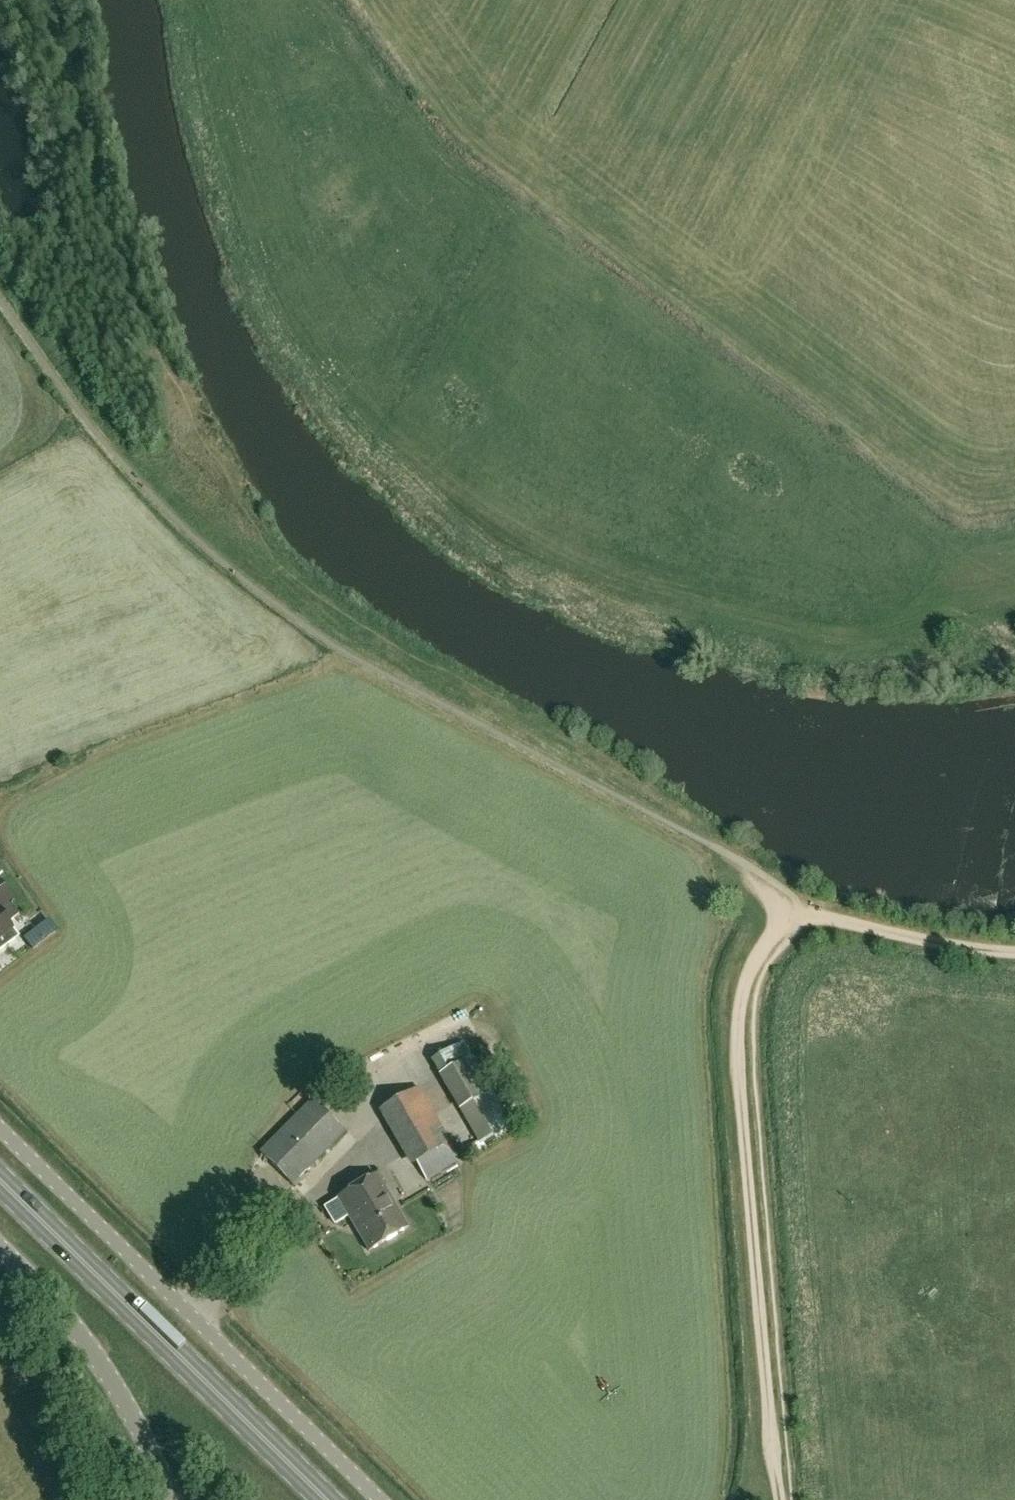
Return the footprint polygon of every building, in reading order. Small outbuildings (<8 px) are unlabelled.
[(12,929),(7,923),(18,915),(9,903),(11,901),(1,888),(0,889),(0,938),(12,929)] [(482,1149),(514,1130),(461,1040),(430,1059),(482,1149)] [(426,1181),(461,1159),(419,1087),(378,1111),(410,1166),(415,1162),(426,1181)] [(292,1185),(345,1132),(312,1099),(260,1152),(292,1185)] [(369,1250),(408,1227),(377,1174),(337,1197),(369,1250)]
